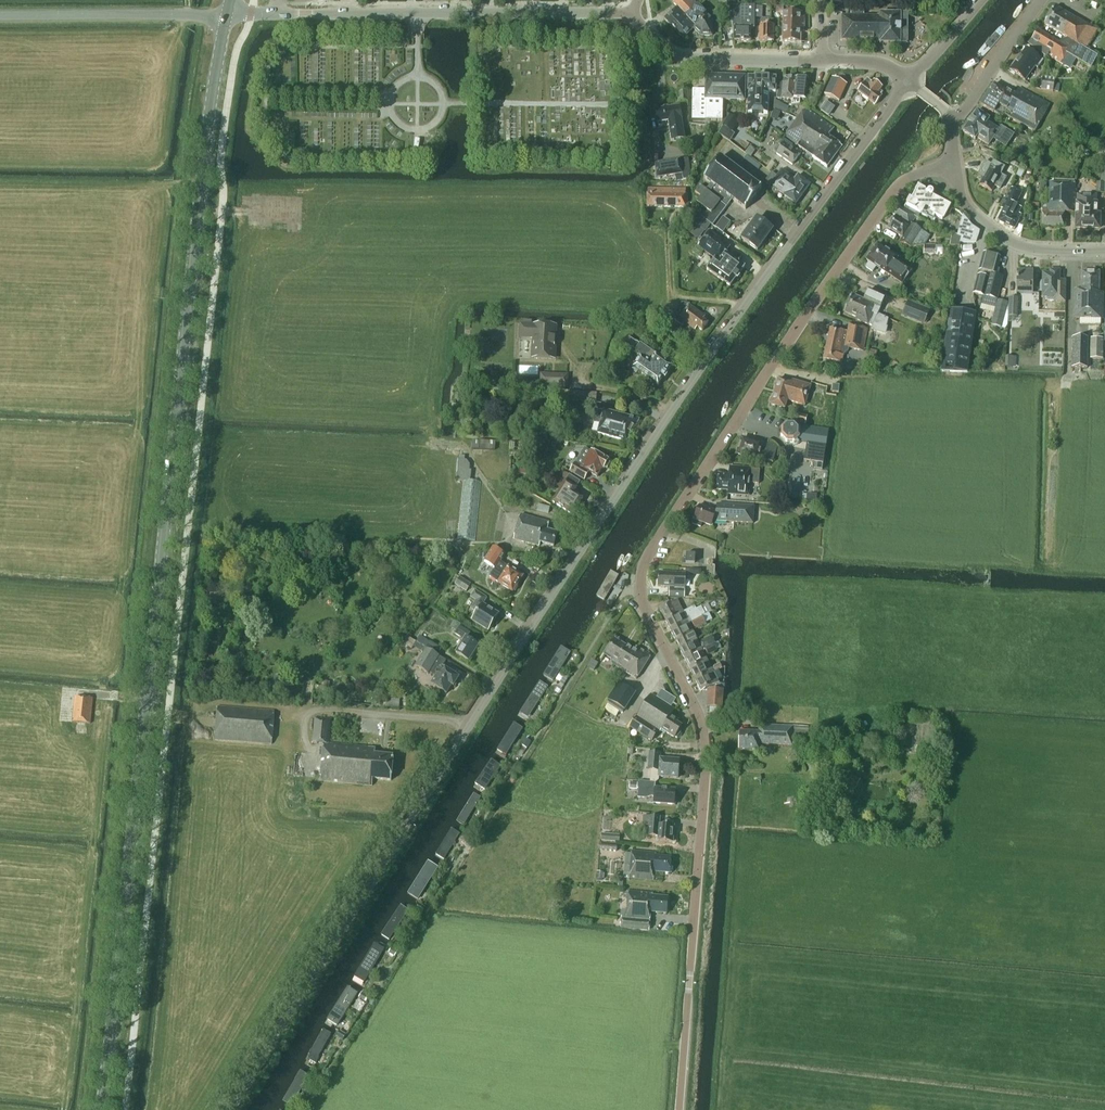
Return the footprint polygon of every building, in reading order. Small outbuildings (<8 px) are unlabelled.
[(692,0),(675,0),(673,2),(678,7),(676,9),(676,8),(665,19),(683,39),(694,29),(701,36),(711,36),(712,20),(706,14),(698,6),(692,0)] [(755,18),(755,6),(740,6),(738,6),(738,20),(735,20),(735,28),(734,28),(734,41),(750,41),(751,27),(752,28),(754,28),(754,19),(755,19),(755,18)] [(1068,38),(1086,50),(1098,31),(1076,17),(1075,19),(1055,6),(1044,24),(1068,38)] [(880,17),(864,16),(864,9),(851,9),(851,16),(842,16),(842,40),(879,41),(879,43),(906,44),(907,42),(907,15),(906,14),(901,14),(880,14),(880,17)] [(792,22),(792,13),(783,13),(782,41),(791,42),(791,22),(792,22)] [(791,22),(791,42),(800,42),(801,22),(804,22),(804,13),(792,13),(792,22),(791,22)] [(761,18),(761,25),(760,25),(760,41),(774,41),(774,25),(769,25),(769,19),(761,18)] [(1098,57),(1086,50),(1068,38),(1059,43),(1038,31),(1034,37),(1033,37),(1029,43),(1029,45),(1046,57),(1047,55),(1064,65),(1069,56),(1074,59),(1090,68),(1091,69),(1098,57)] [(1042,61),(1026,49),(1017,61),(1016,60),(1010,69),(1024,80),(1034,66),(1037,68),(1042,61)] [(843,83),(846,76),(840,74),(837,80),(843,83)] [(1055,77),(1042,75),(1042,80),(1041,90),(1058,93),(1059,83),(1054,83),(1055,77)] [(745,77),(706,76),(705,90),(693,90),(692,120),(722,121),(722,126),(731,132),(739,121),(722,110),(723,101),(744,101),(745,77)] [(780,93),(783,83),(776,83),(776,78),(748,77),(748,92),(749,92),(748,113),(768,114),(768,92),(780,93)] [(785,78),(783,83),(780,93),(778,99),(793,99),(796,79),(785,78)] [(847,85),(832,78),(825,94),(839,101),(847,85)] [(808,79),(796,79),(793,99),(794,99),(794,101),(793,101),(793,106),(798,105),(798,100),(805,100),(808,79)] [(872,83),(868,79),(858,92),(875,105),(882,97),(880,96),(882,93),(880,91),(882,88),(874,81),(872,83)] [(1005,91),(994,84),(980,107),(993,114),(994,113),(1003,118),(1003,116),(1035,133),(1049,105),(1018,88),(1014,94),(1006,90),(1005,91)] [(688,100),(687,90),(678,90),(679,101),(688,100)] [(777,100),(776,109),(789,111),(790,103),(777,100)] [(831,114),(837,106),(828,100),(822,108),(831,114)] [(684,138),(679,106),(655,110),(657,123),(668,121),(671,140),(684,138)] [(835,153),(836,154),(842,147),(827,137),(834,128),(806,109),(802,112),(799,117),(816,129),(811,137),(835,153)] [(990,119),(978,111),(964,132),(976,140),(978,138),(985,143),(984,143),(989,146),(994,139),(1007,147),(1015,135),(1002,127),(999,130),(988,122),(990,119)] [(827,168),(836,154),(835,153),(811,137),(816,129),(799,117),(786,136),(799,145),(798,146),(812,157),(827,168)] [(781,137),(772,150),(775,152),(792,165),(802,152),(784,139),(781,137)] [(750,146),(745,152),(751,156),(756,150),(750,146)] [(762,188),(720,157),(716,163),(714,162),(707,172),(708,173),(704,179),(711,184),(706,190),(700,186),(695,193),(701,197),(697,203),(703,208),(697,215),(713,226),(732,200),(746,210),(751,202),(752,202),(757,196),(756,196),(762,188)] [(691,174),(688,158),(681,159),(680,159),(655,163),(657,178),(675,175),(683,174),(684,180),(686,179),(691,174)] [(1021,177),(1025,170),(1020,168),(1016,175),(1021,177)] [(1001,175),(989,169),(979,186),(992,192),(995,186),(1000,189),(1007,177),(1001,174),(1001,175)] [(777,176),(771,186),(784,195),(783,195),(796,204),(810,185),(797,175),(795,179),(782,170),(777,176)] [(770,187),(771,186),(777,176),(771,172),(764,182),(770,187)] [(1096,192),(1104,192),(1104,183),(1097,182),(1096,192)] [(1075,185),(1045,184),(1044,192),(1047,192),(1046,210),(1042,210),(1041,227),(1063,228),(1064,214),(1074,214),(1075,185)] [(1004,210),(998,221),(1015,229),(1019,221),(1021,216),(1019,215),(1023,209),(1018,207),(1020,204),(1017,203),(1023,192),(1011,187),(1001,208),(1004,210)] [(934,196),(934,195),(934,194),(934,193),(933,193),(933,192),(932,192),(931,191),(930,191),(929,192),(928,192),(928,193),(919,189),(920,188),(919,188),(912,200),(910,198),(905,206),(921,214),(933,221),(935,216),(943,220),(950,207),(933,198),(934,196)] [(686,190),(647,189),(647,206),(685,207),(686,190)] [(1096,196),(1077,195),(1076,227),(1098,228),(1099,215),(1096,215),(1096,196)] [(916,218),(898,206),(892,215),(896,217),(888,229),(903,239),(900,244),(912,248),(923,246),(929,236),(911,225),(916,218)] [(972,224),(963,214),(957,235),(962,237),(960,242),(977,241),(980,230),(972,224)] [(731,222),(723,217),(715,227),(723,233),(731,222)] [(771,228),(757,218),(742,239),(757,251),(763,242),(761,241),(771,228)] [(731,246),(709,230),(698,246),(715,258),(707,270),(730,287),(736,279),(739,275),(744,267),(725,253),(731,246)] [(936,255),(936,246),(924,245),(924,254),(936,255)] [(898,260),(878,246),(867,261),(870,263),(866,268),(873,273),(877,268),(903,286),(912,272),(897,262),(898,260)] [(1001,259),(984,254),(973,294),(983,296),(984,296),(982,303),(996,307),(993,315),(991,324),(1002,327),(1008,302),(1000,300),(998,299),(1004,277),(998,276),(996,275),(1001,259)] [(1033,294),(1033,286),(1033,271),(1017,270),(1016,293),(1033,294)] [(1040,282),(1040,286),(1040,291),(1042,291),(1042,297),(1047,297),(1047,302),(1054,302),(1054,303),(1066,303),(1066,281),(1059,281),(1060,271),(1050,271),(1050,274),(1043,273),(1042,282),(1040,282)] [(1096,271),(1094,271),(1093,272),(1079,271),(1079,290),(1075,290),(1074,319),(1092,319),(1102,320),(1103,293),(1098,293),(1099,272),(1097,272),(1096,271)] [(870,291),(866,301),(882,307),(886,299),(870,291)] [(852,295),(844,312),(858,318),(857,319),(872,326),(872,328),(874,329),(874,330),(885,333),(888,318),(879,314),(882,307),(866,301),(852,295)] [(1017,299),(1009,298),(1009,315),(1017,315),(1017,299)] [(930,312),(909,303),(904,315),(924,324),(930,312)] [(689,305),(682,304),(671,318),(682,326),(685,323),(695,330),(697,328),(702,331),(708,323),(703,320),(705,317),(689,305)] [(976,313),(950,309),(941,370),(968,372),(976,313)] [(867,329),(849,325),(848,332),(830,329),(824,359),(842,363),(843,355),(849,352),(850,348),(863,351),(867,329)] [(555,327),(535,326),(535,327),(522,326),(522,336),(535,337),(534,354),(544,355),(546,358),(551,358),(553,355),(555,327)] [(629,337),(625,344),(636,351),(640,355),(639,357),(640,357),(632,368),(634,369),(633,371),(637,374),(638,372),(658,386),(671,367),(640,345),(629,337)] [(1088,339),(1072,338),(1071,368),(1087,368),(1088,339)] [(1103,339),(1091,339),(1090,359),(1103,360),(1103,339)] [(1008,355),(1008,365),(1018,366),(1018,355),(1008,355)] [(540,373),(540,386),(568,387),(569,374),(540,373)] [(791,382),(778,379),(771,405),(785,408),(787,400),(805,405),(811,386),(792,380),(791,382)] [(597,393),(570,391),(569,401),(596,403),(597,393)] [(464,426),(465,409),(457,409),(456,425),(464,426)] [(604,411),(599,410),(595,423),(600,424),(598,433),(627,441),(639,420),(604,410),(604,411)] [(796,422),(805,425),(808,416),(799,413),(796,422)] [(781,430),(781,437),(782,439),(786,444),(788,444),(794,445),(796,444),(798,445),(801,442),(807,443),(804,461),(815,463),(814,468),(822,470),(826,446),(829,430),(797,425),(797,424),(795,424),(789,423),(787,424),(782,428),(781,430)] [(762,445),(743,439),(738,454),(758,461),(758,457),(766,460),(774,463),(778,449),(775,444),(769,443),(766,449),(761,447),(762,445)] [(495,442),(472,441),(472,449),(495,451),(495,442)] [(575,464),(570,472),(584,480),(589,472),(597,477),(602,469),(603,470),(607,469),(610,464),(609,460),(591,450),(591,451),(585,447),(575,464)] [(459,456),(457,480),(470,481),(471,470),(469,470),(470,465),(467,460),(465,460),(465,456),(459,456)] [(761,469),(731,466),(730,474),(720,474),(718,489),(729,490),(728,493),(749,495),(750,483),(759,484),(761,469)] [(555,485),(562,489),(570,476),(563,472),(555,485)] [(570,476),(562,489),(553,503),(572,515),(576,514),(579,510),(578,506),(583,498),(574,493),(577,488),(576,488),(580,482),(570,476)] [(481,483),(464,481),(457,539),(475,541),(481,483)] [(549,513),(550,507),(538,504),(537,510),(549,513)] [(755,506),(718,504),(717,512),(700,505),(697,512),(696,511),(694,517),(695,517),(693,523),(701,526),(703,522),(712,526),(714,520),(754,523),(755,506)] [(549,523),(520,515),(514,540),(539,547),(540,543),(553,547),(557,533),(547,530),(549,523)] [(505,555),(493,548),(484,562),(495,569),(491,575),(500,580),(499,583),(512,592),(513,591),(516,591),(518,587),(517,585),(523,576),(509,568),(500,562),(505,555)] [(686,563),(695,564),(695,554),(687,553),(686,563)] [(466,575),(468,570),(460,566),(456,573),(470,581),(472,578),(466,575)] [(625,573),(615,566),(595,598),(605,605),(625,573)] [(670,587),(669,598),(685,598),(686,581),(681,581),(682,573),(658,572),(658,587),(670,587)] [(471,584),(459,577),(454,585),(466,592),(471,584)] [(213,603),(215,593),(208,591),(206,602),(213,603)] [(487,599),(475,591),(471,598),(476,601),(471,609),(477,613),(472,621),(488,631),(489,629),(491,628),(492,626),(492,624),(498,615),(483,605),(487,599)] [(665,621),(683,612),(677,601),(660,610),(665,621)] [(695,605),(683,612),(665,621),(671,632),(688,623),(685,616),(688,615),(691,622),(702,617),(711,612),(710,608),(704,611),(702,606),(697,609),(695,605)] [(705,624),(702,617),(691,622),(695,629),(705,624)] [(677,643),(694,635),(688,623),(671,632),(677,643)] [(470,633),(460,626),(455,634),(465,640),(456,654),(468,662),(479,646),(467,638),(470,633)] [(428,645),(430,641),(420,636),(417,642),(407,636),(406,636),(405,635),(404,637),(402,640),(401,643),(413,650),(414,647),(423,653),(426,649),(426,648),(428,645)] [(705,648),(713,645),(715,644),(711,636),(702,641),(705,648)] [(679,648),(684,659),(702,650),(696,639),(679,648)] [(426,648),(438,655),(442,648),(430,641),(428,645),(426,648)] [(626,647),(616,641),(610,650),(608,650),(606,654),(607,654),(607,656),(614,660),(612,663),(638,679),(652,655),(637,646),(635,649),(628,645),(626,647)] [(716,650),(713,645),(705,648),(708,654),(716,650)] [(446,661),(426,649),(415,666),(428,674),(429,672),(436,677),(431,684),(446,694),(451,686),(454,687),(454,685),(455,686),(459,680),(458,679),(459,678),(442,668),(446,661)] [(684,659),(690,670),(707,661),(702,650),(684,659)] [(599,663),(592,659),(588,667),(594,671),(599,663)] [(711,669),(707,661),(690,670),(695,681),(713,672),(713,673),(722,668),(720,663),(713,667),(714,668),(711,669)] [(718,683),(713,673),(713,672),(695,681),(701,692),(718,683)] [(564,685),(569,678),(565,675),(560,682),(564,685)] [(607,709),(623,716),(636,688),(620,680),(607,709)] [(558,695),(561,690),(555,686),(552,691),(558,695)] [(710,690),(709,707),(720,708),(721,690),(710,690)] [(93,697),(76,695),(73,721),(91,722),(93,697)] [(675,710),(651,695),(631,726),(653,740),(659,731),(661,733),(662,730),(674,738),(683,725),(677,721),(678,720),(671,716),(675,710)] [(274,711),(217,707),(215,739),(272,743),(274,711)] [(315,718),(312,743),(323,744),(323,743),(329,744),(331,719),(315,718)] [(792,728),(759,726),(758,733),(741,732),(739,749),(758,751),(759,744),(791,746),(791,744),(791,734),(792,728)] [(791,734),(791,744),(806,745),(807,735),(791,734)] [(528,748),(532,741),(526,738),(522,744),(528,748)] [(329,744),(323,743),(323,744),(320,781),(372,786),(373,781),(373,779),(391,781),(393,756),(375,754),(375,751),(376,748),(329,744)] [(660,753),(650,752),(649,762),(648,771),(650,771),(650,781),(656,782),(658,779),(659,777),(659,776),(678,778),(680,759),(661,758),(660,758),(660,754),(660,753)] [(852,774),(847,781),(852,784),(852,786),(855,788),(861,779),(852,774)] [(656,782),(640,781),(639,791),(638,797),(646,798),(652,796),(654,796),(654,803),(677,805),(678,795),(676,795),(677,790),(656,788),(656,782)] [(660,818),(645,816),(644,824),(650,825),(649,835),(658,836),(658,841),(673,842),(674,826),(660,824),(660,818)] [(467,843),(472,836),(466,832),(461,840),(467,843)] [(620,834),(602,832),(602,839),(619,841),(620,834)] [(617,845),(599,844),(599,850),(617,852),(617,845)] [(655,853),(632,850),(629,878),(653,880),(654,871),(670,872),(671,857),(656,855),(655,853)] [(621,926),(621,928),(631,929),(632,919),(649,920),(650,912),(666,913),(667,897),(652,895),(652,893),(628,891),(627,910),(622,910),(621,924),(621,926)] [(426,908),(419,904),(416,908),(423,913),(426,908)] [(420,919),(422,914),(416,911),(413,915),(420,919)] [(398,952),(392,948),(389,953),(395,957),(398,952)] [(359,998),(365,1002),(369,995),(363,992),(359,998)] [(348,1032),(342,1029),(338,1035),(343,1039),(348,1032)] [(317,1083),(321,1077),(314,1073),(310,1079),(317,1083)]
